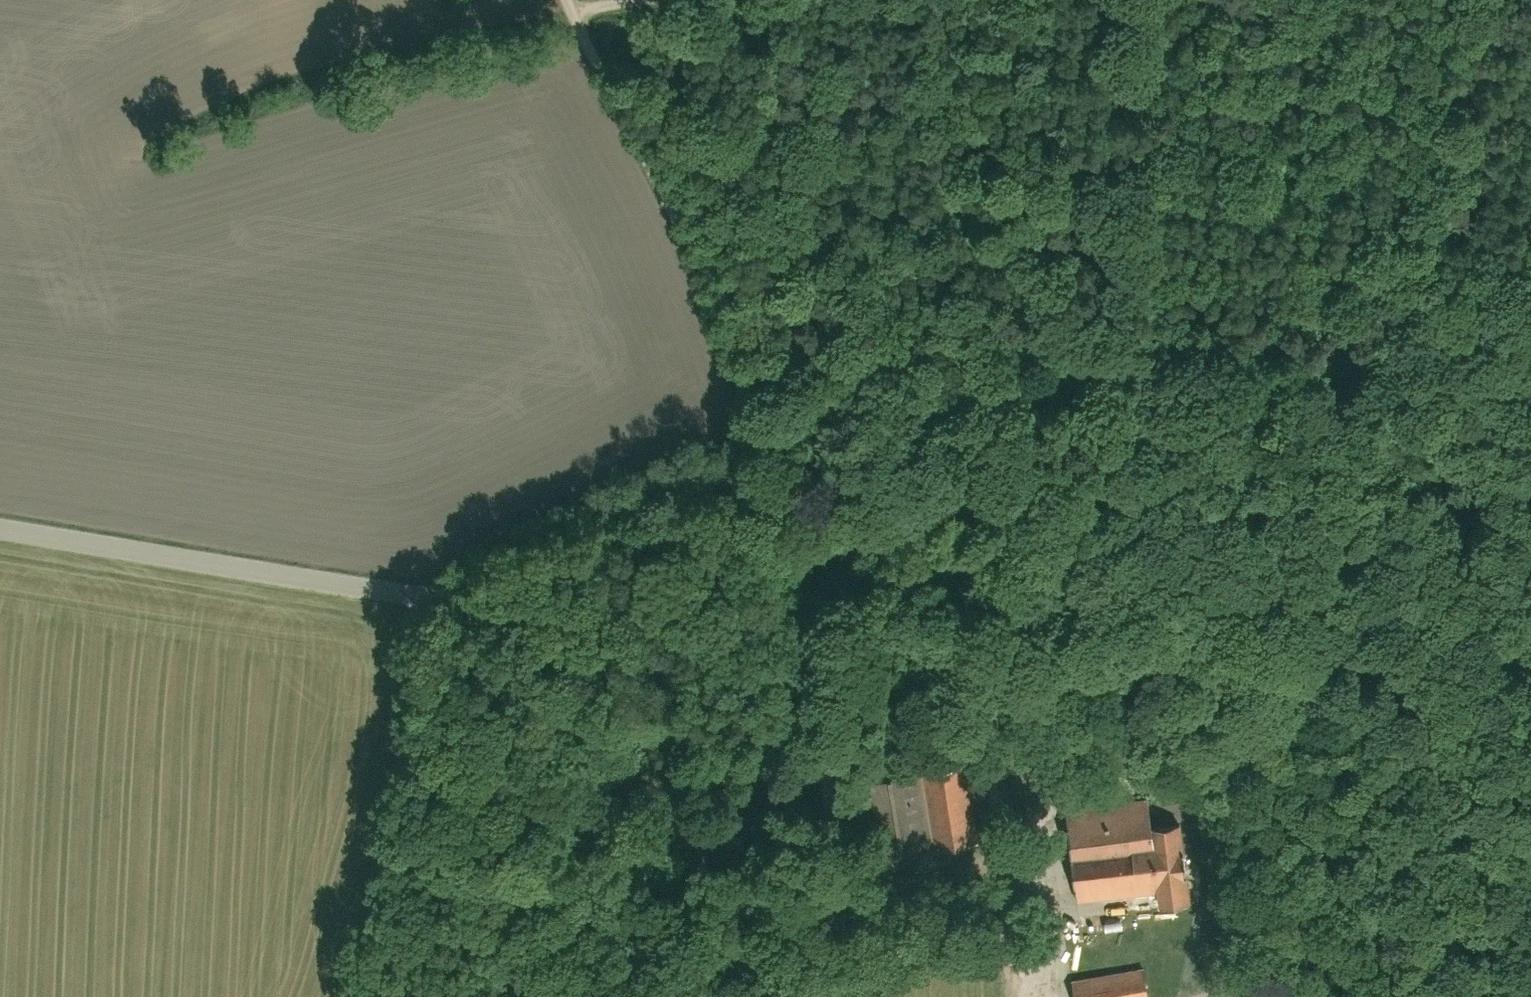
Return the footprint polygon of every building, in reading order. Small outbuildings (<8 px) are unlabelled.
[(871,857),(977,840),(965,765),(859,782),(871,857)] [(1148,798),(1125,801),(1066,808),(1077,899),(1157,889),(1158,903),(1188,900),(1179,824),(1151,827),(1148,798)] [(1142,967),(1071,979),(1074,996),(1147,996),(1142,967)]
